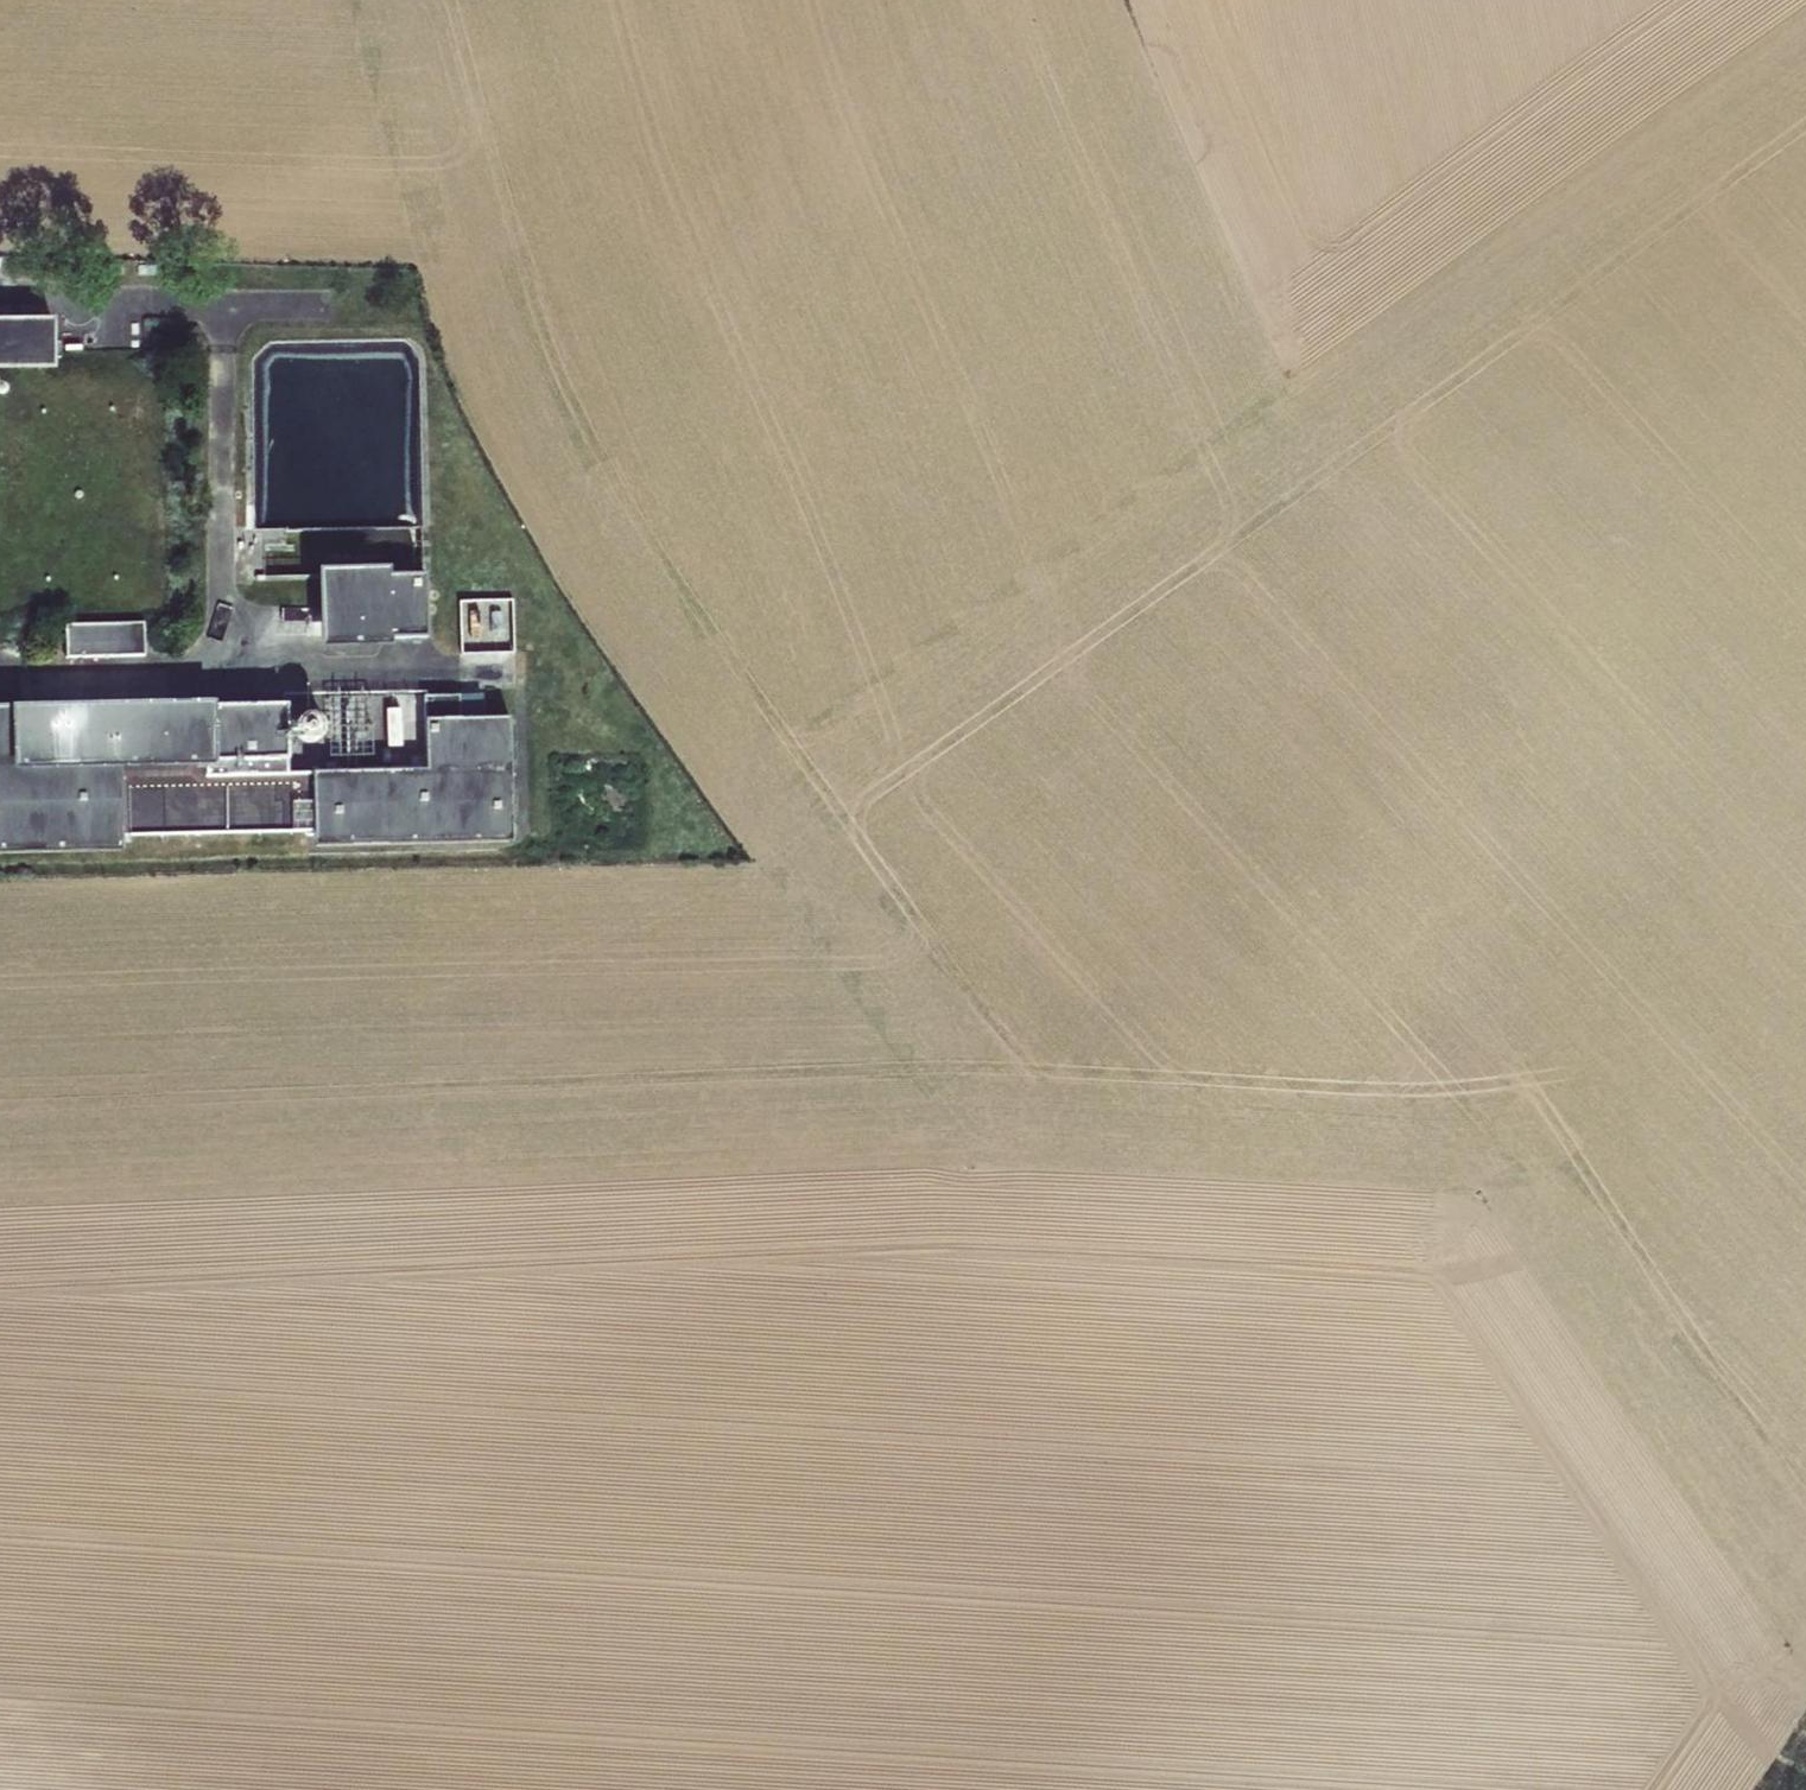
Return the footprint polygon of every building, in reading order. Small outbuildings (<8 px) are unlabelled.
[(0,320),(0,366),(55,366),(55,320),(0,320)] [(327,585),(386,584),(386,577),(319,577),(319,655),(387,655),(387,647),(327,646),(327,585)] [(424,647),(424,584),(386,584),(327,585),(327,646),(387,647),(424,647)] [(148,626),(68,627),(68,660),(149,660),(148,626)] [(267,708),(0,710),(0,840),(101,840),(101,832),(293,831),(293,839),(491,838),(490,720),(441,721),(441,697),(406,698),(406,772),(267,773),(267,708)]
